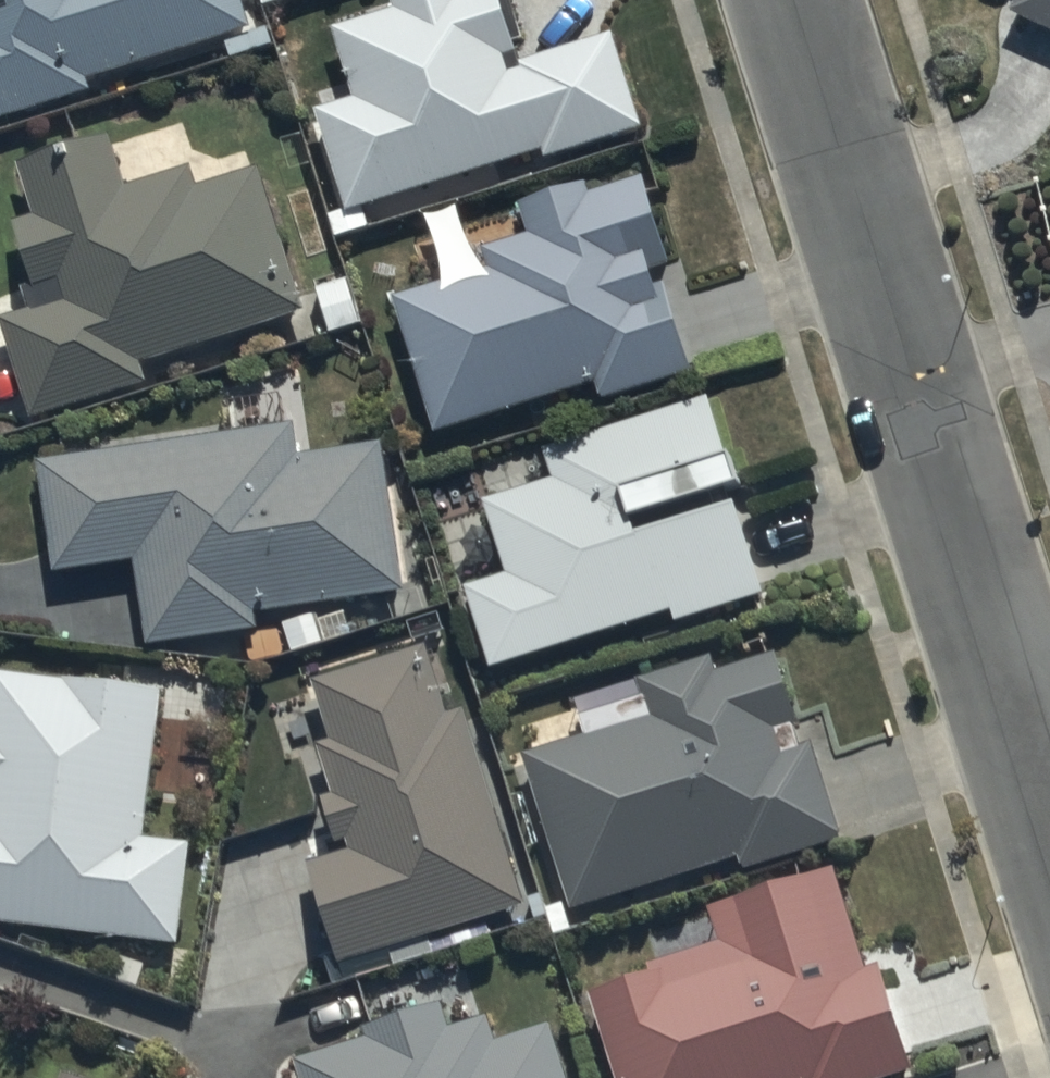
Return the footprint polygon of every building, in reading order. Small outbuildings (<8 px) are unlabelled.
[(250,24),(243,0),(0,0),(0,98),(250,24)] [(350,209),(643,121),(612,22),(521,50),(506,0),(377,0),(326,15),(350,95),(313,106),(345,211),(350,209)] [(1049,36),(1049,0),(1010,0),(1003,15),(1049,36)] [(24,402),(310,314),(259,151),(135,189),(116,129),(24,158),(39,204),(12,212),(39,299),(0,311),(0,324),(24,402)] [(474,271),(394,296),(436,432),(691,354),(632,163),(515,199),(525,232),(467,250),(474,271)] [(465,579),(491,664),(760,583),(704,396),(546,443),(554,467),(478,490),(502,568),(465,579)] [(295,420),(33,460),(50,569),(128,557),(141,639),(407,598),(382,437),(300,450),(295,420)] [(302,855),(335,954),(519,899),(440,637),(314,675),(363,837),(302,855)] [(521,744),(571,908),(840,832),(784,638),(640,679),(648,708),(521,744)] [(0,665),(0,913),(175,934),(187,831),(142,826),(159,683),(0,665)] [(616,1077),(865,1077),(908,1065),(846,863),(708,906),(717,937),(585,977),(616,1077)] [(549,1023),(494,1041),(483,1013),(445,1023),(437,1002),(289,1044),(299,1077),(567,1077),(549,1023)] [(66,1068),(63,1077),(92,1077),(66,1068)]
